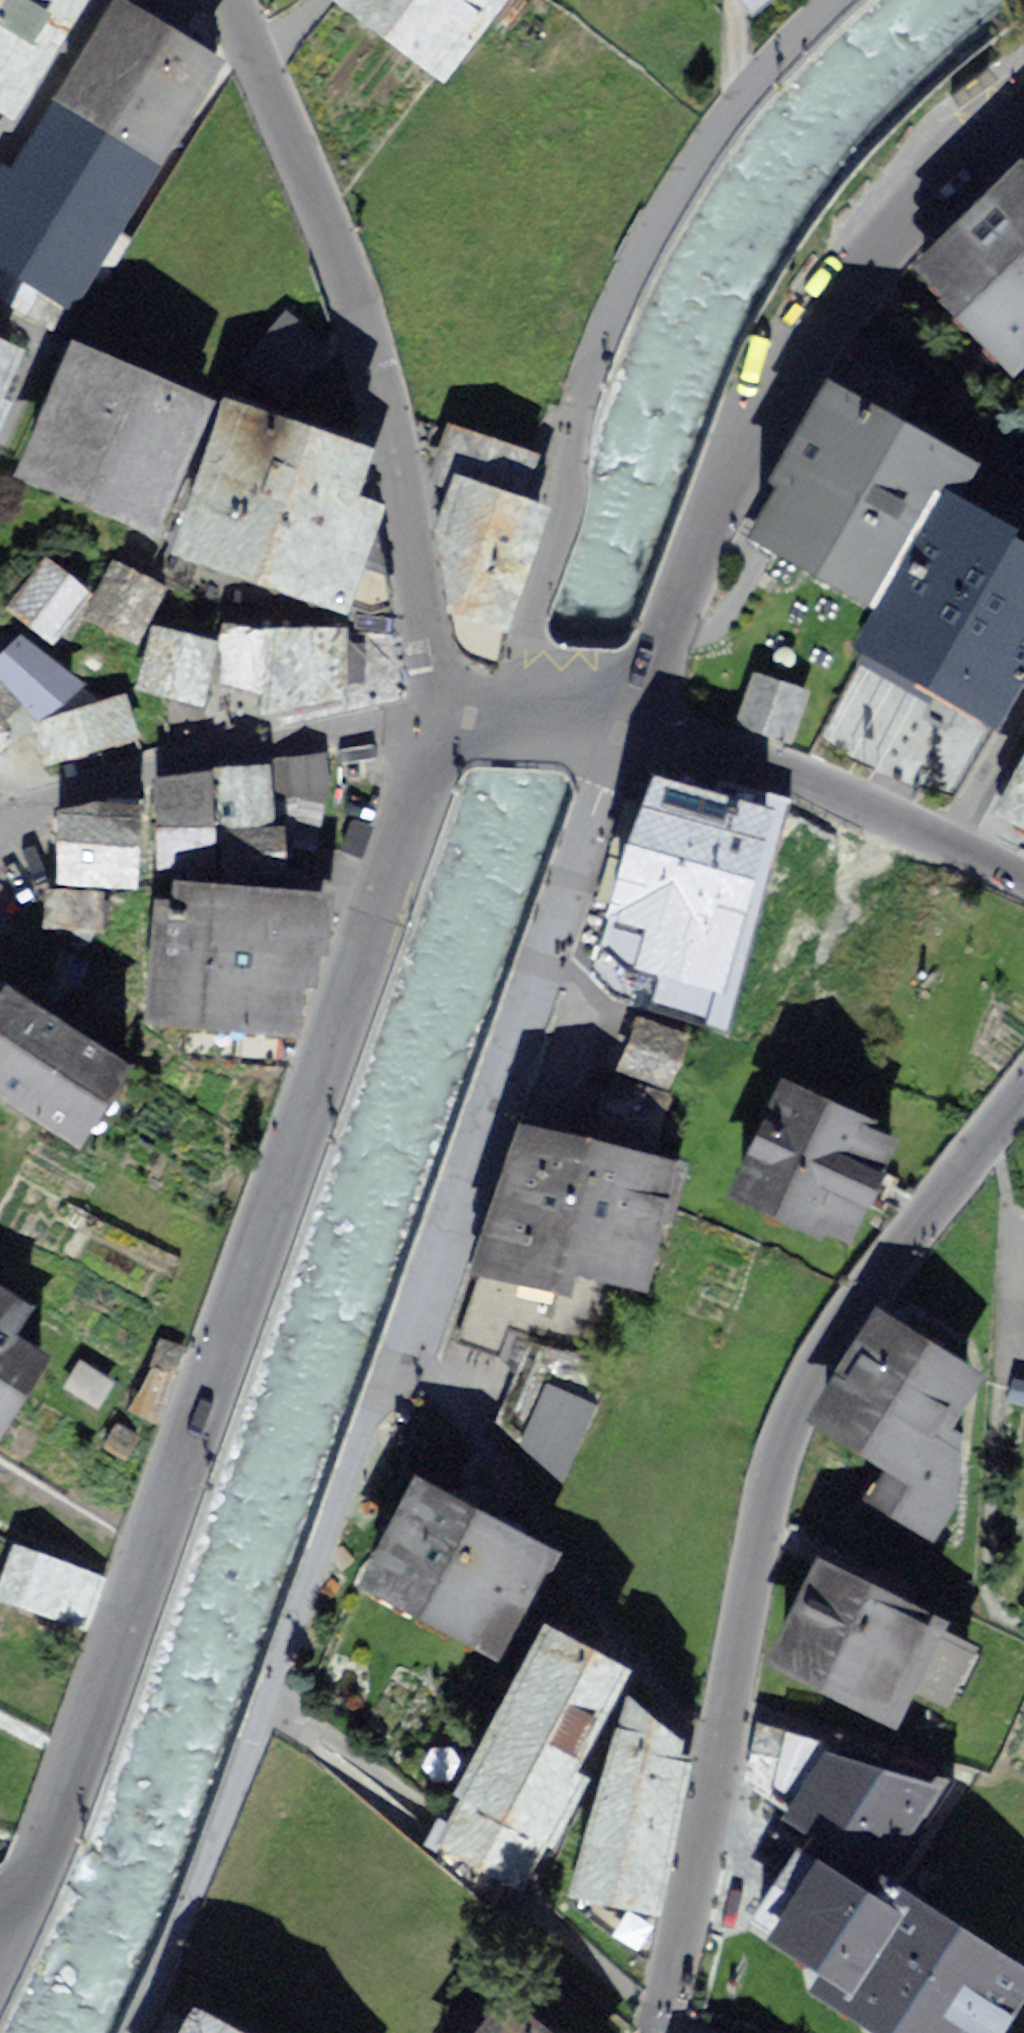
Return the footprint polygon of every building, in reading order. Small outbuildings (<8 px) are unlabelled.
[(59,290),(205,43),(131,0),(106,0),(0,179),(0,256),(59,290)] [(2,119),(75,0),(0,0),(0,118),(2,119)] [(446,40),(476,0),(391,0),(446,40)] [(1004,373),(1023,353),(1023,173),(1009,158),(899,268),(1004,373)] [(0,316),(0,360),(15,322),(0,316)] [(200,397),(68,337),(5,471),(137,532),(200,397)] [(936,440),(818,378),(739,528),(857,590),(936,440)] [(354,441),(224,390),(161,550),(291,601),(354,441)] [(524,471),(434,436),(423,468),(438,476),(435,498),(437,571),(439,581),(444,590),(452,600),(467,605),(524,471)] [(839,637),(1005,722),(1023,685),(1023,540),(917,485),(839,637)] [(32,555),(0,589),(0,605),(31,634),(71,591),(32,555)] [(108,557),(78,612),(127,639),(157,584),(108,557)] [(274,620),(214,614),(207,685),(266,691),(274,620)] [(323,615),(274,620),(281,689),(330,683),(323,615)] [(205,638),(143,624),(130,684),(192,698),(205,638)] [(0,648),(0,687),(31,722),(67,689),(16,633),(0,648)] [(759,671),(743,724),(797,741),(813,687),(759,671)] [(129,725),(121,696),(45,718),(54,746),(129,725)] [(981,808),(1023,830),(1023,729),(981,808)] [(263,771),(148,780),(156,869),(271,860),(263,771)] [(45,880),(128,880),(128,804),(45,804),(45,880)] [(762,861),(656,828),(603,996),(709,1029),(762,861)] [(140,870),(128,1018),(244,1028),(246,1000),(282,1003),(292,883),(140,870)] [(102,883),(45,880),(43,926),(100,929),(102,883)] [(68,1146),(121,1068),(0,987),(0,1100),(68,1146)] [(768,1070),(713,1191),(837,1246),(891,1125),(768,1070)] [(671,1173),(502,1128),(465,1266),(634,1311),(671,1173)] [(49,1335),(0,1303),(0,1408),(49,1335)] [(988,1373),(878,1303),(807,1415),(886,1465),(868,1492),(923,1527),(960,1470),(936,1455),(988,1373)] [(183,1344),(146,1332),(121,1411),(158,1423),(183,1344)] [(111,1380),(69,1354),(53,1379),(95,1406),(111,1380)] [(584,1399),(539,1381),(513,1446),(553,1477),(584,1399)] [(366,1584),(487,1645),(540,1539),(419,1479),(366,1584)] [(14,1544),(0,1584),(0,1590),(83,1619),(99,1574),(14,1544)] [(946,1613),(821,1552),(771,1654),(895,1715),(946,1613)] [(627,1661),(540,1620),(430,1850),(516,1891),(627,1661)] [(622,1683),(570,1886),(655,1908),(696,1748),(681,1744),(684,1733),(622,1683)] [(795,1732),(745,1801),(868,1878),(929,1781),(795,1732)] [(729,1924),(887,2032),(982,2032),(1023,1974),(896,1886),(878,1913),(783,1847),(729,1924)] [(457,2032),(552,2032),(494,1987),(457,2032)] [(174,2011),(161,2032),(215,2032),(174,2011)]
